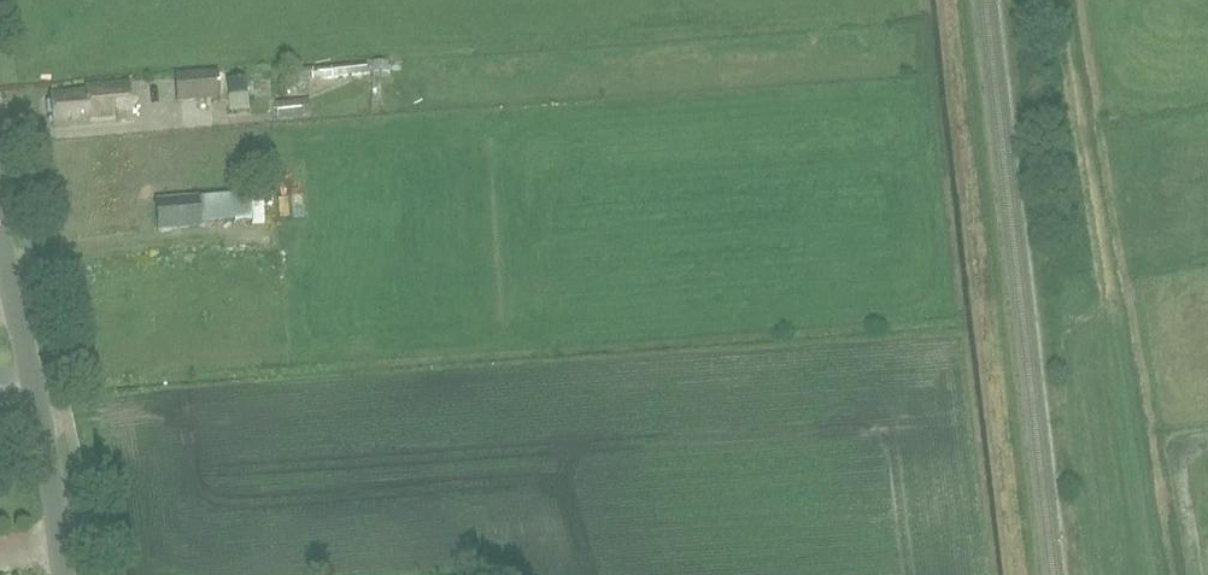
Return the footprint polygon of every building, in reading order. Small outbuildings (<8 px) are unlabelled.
[(365,60),(312,66),(312,69),(296,69),(296,80),(314,80),(366,74),(365,60)] [(217,72),(209,73),(176,76),(178,101),(219,97),(217,72)] [(91,124),(130,121),(127,87),(111,88),(111,87),(87,89),(87,95),(51,98),(54,127),(91,124)] [(310,116),(309,100),(272,104),(273,120),(310,116)] [(249,193),(198,198),(155,201),(157,230),(200,227),(200,224),(251,220),(249,193)]
